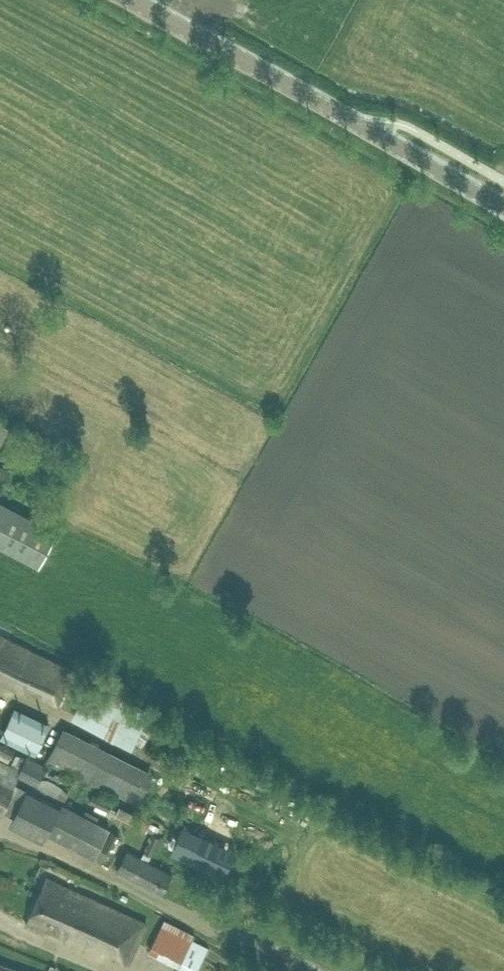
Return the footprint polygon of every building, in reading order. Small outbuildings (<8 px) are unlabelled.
[(57,529),(34,514),(1,494),(0,494),(0,541),(6,545),(39,566),(57,529)] [(0,635),(0,680),(26,692),(30,687),(39,690),(38,694),(54,702),(70,669),(0,635)] [(1,736),(39,752),(51,724),(13,708),(1,736)] [(132,806),(149,773),(63,728),(46,761),(132,806)] [(8,759),(15,748),(0,740),(0,755),(8,759)] [(1,815),(3,810),(13,814),(8,822),(43,839),(48,832),(94,855),(109,826),(63,801),(61,804),(16,781),(19,774),(65,798),(67,795),(85,805),(94,789),(74,779),(25,757),(15,752),(10,764),(0,760),(0,815),(1,815)] [(113,800),(93,791),(89,800),(108,808),(113,800)] [(131,822),(137,812),(120,804),(114,814),(131,822)] [(156,832),(160,825),(139,814),(134,823),(147,829),(147,828),(153,831),(144,849),(141,856),(127,848),(116,869),(161,893),(172,873),(148,860),(152,852),(159,855),(163,847),(157,843),(161,835),(156,832)] [(111,829),(97,857),(103,860),(108,850),(110,851),(120,833),(111,829)] [(183,845),(210,849),(212,833),(185,829),(183,845)] [(127,962),(146,923),(46,876),(25,923),(46,933),(53,929),(62,934),(63,940),(102,956),(106,949),(118,954),(118,958),(126,962),(127,962)] [(179,966),(195,933),(164,917),(148,950),(179,966)] [(199,970),(209,970),(216,962),(199,950),(189,964),(199,970)] [(0,963),(0,970),(23,970),(0,963)]
